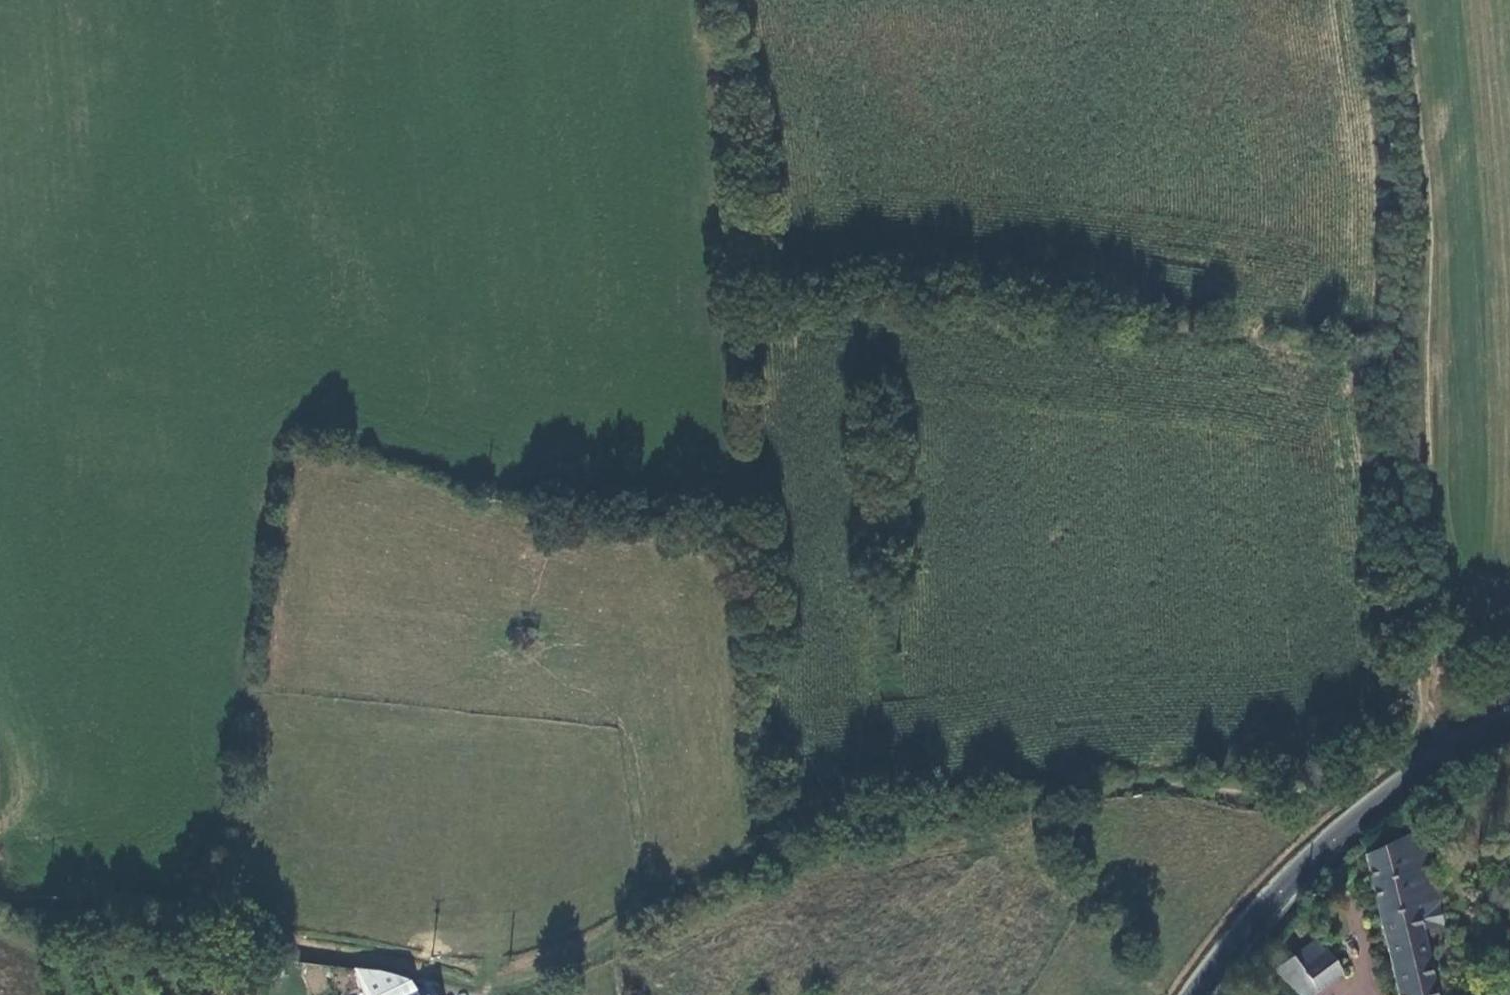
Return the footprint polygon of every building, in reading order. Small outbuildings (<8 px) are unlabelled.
[(1422,946),(1417,928),(1411,899),(1431,894),(1414,827),(1360,841),(1389,953),(1422,946)] [(1311,986),(1335,963),(1321,947),(1310,934),(1291,950),(1300,962),(1295,967),(1311,986)] [(1399,994),(1433,994),(1428,972),(1422,946),(1389,953),(1399,994)] [(429,985),(418,991),(404,974),(393,965),(349,962),(362,994),(433,994),(429,985)] [(1311,986),(1295,967),(1291,963),(1280,973),(1299,994),(1302,994),(1311,986)]
